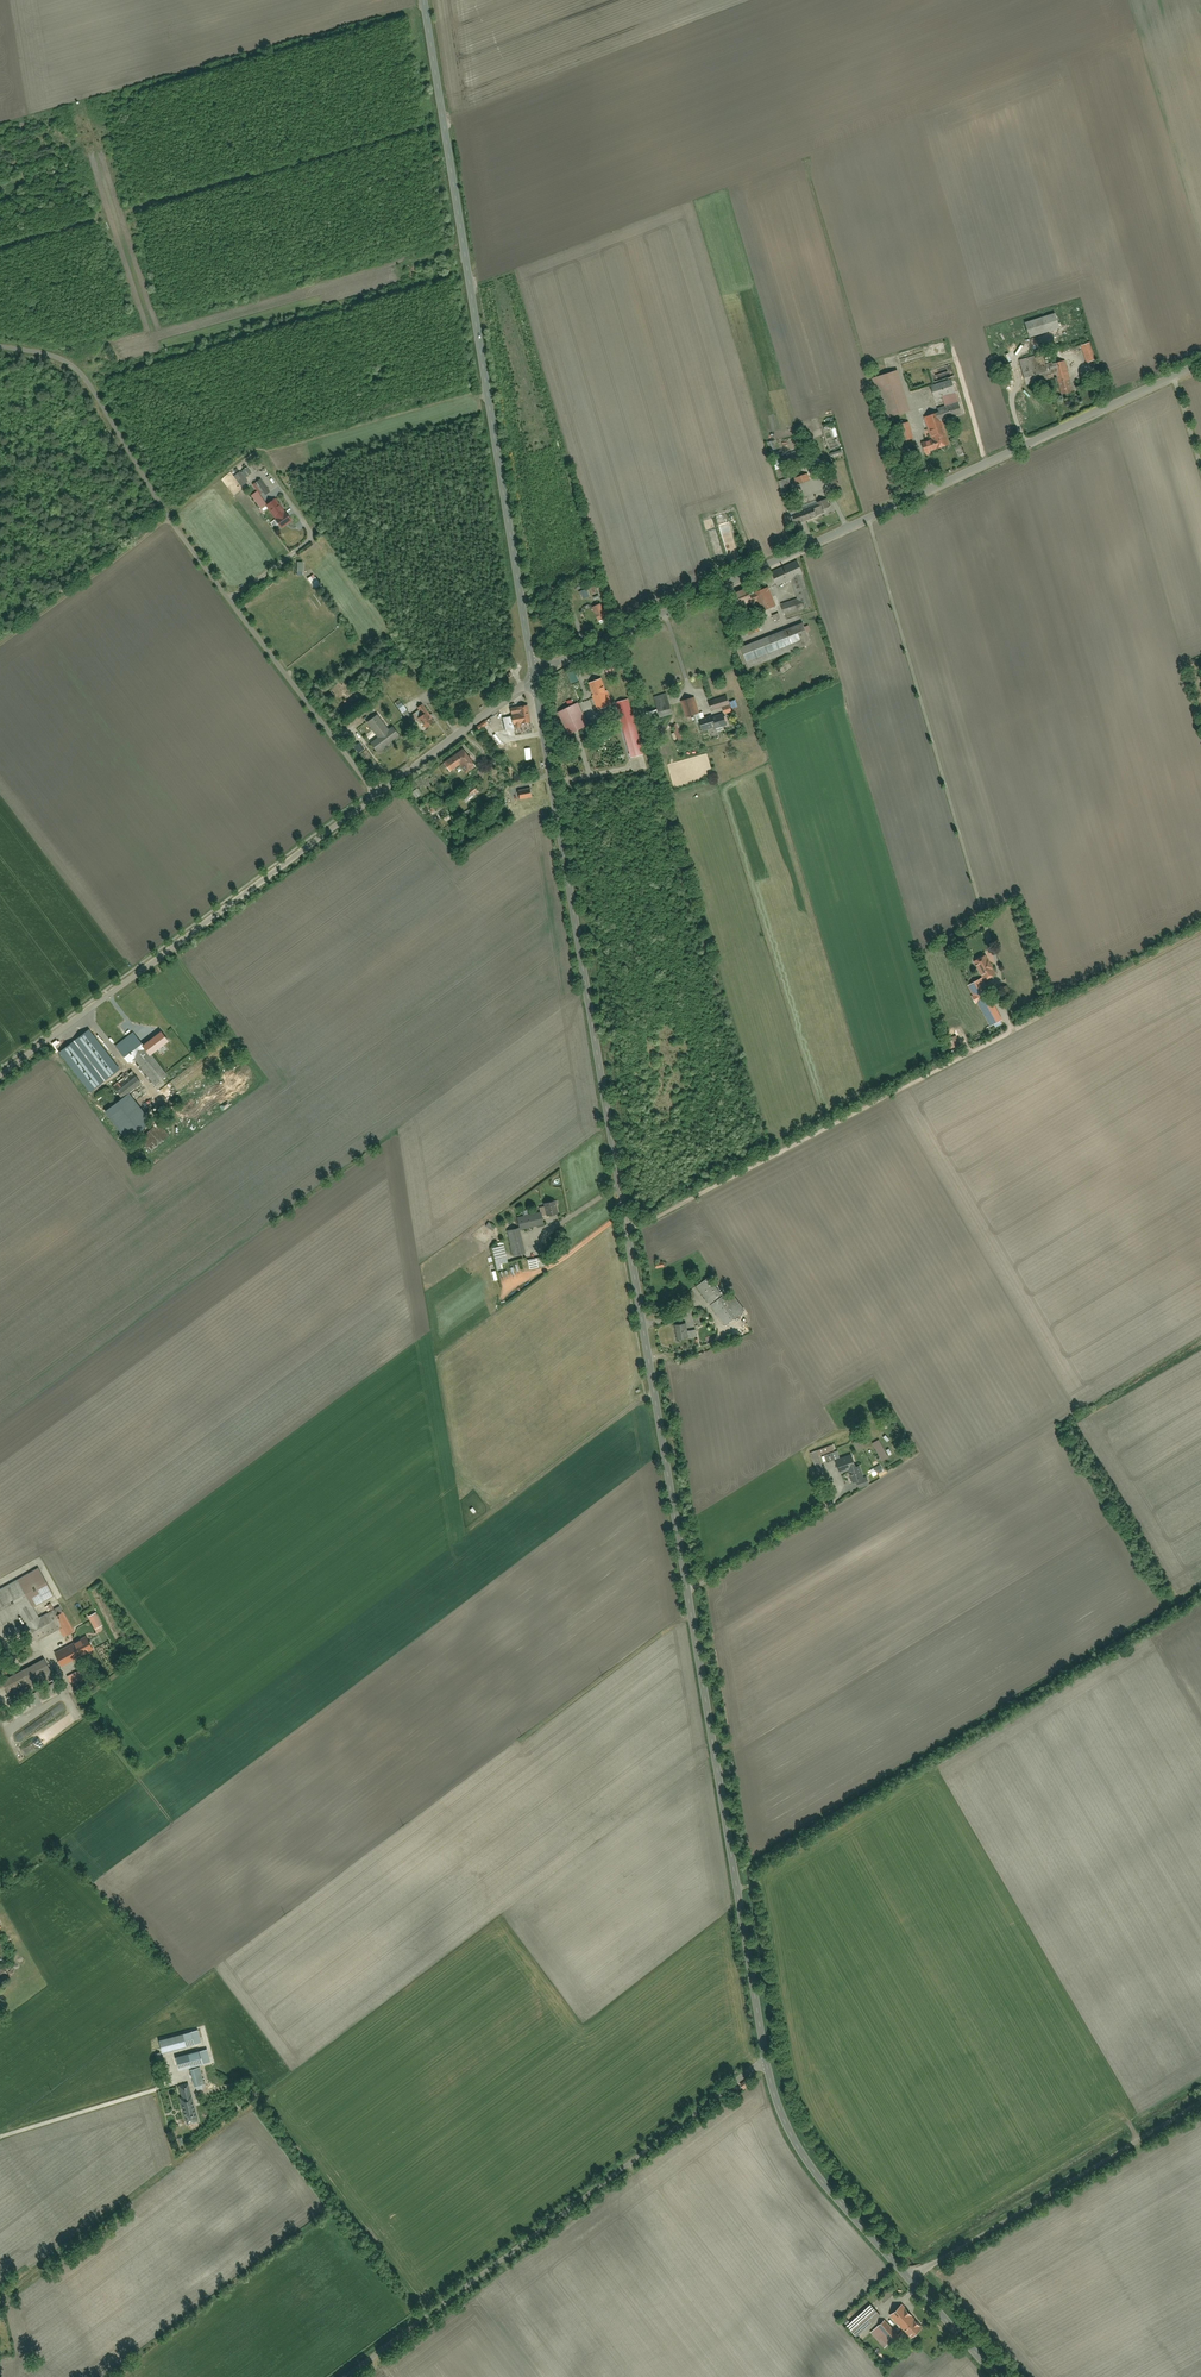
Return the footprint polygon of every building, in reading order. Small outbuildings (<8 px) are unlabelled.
[(1026,325),(1030,340),(1062,332),(1058,317),(1026,325)] [(1092,342),(1081,345),(1087,365),(1099,361),(1092,342)] [(1023,361),(1027,383),(1058,377),(1062,393),(1074,390),(1068,362),(1046,367),(1044,357),(1023,361)] [(908,377),(912,392),(934,386),(931,371),(908,377)] [(899,372),(873,380),(886,419),(912,411),(899,372)] [(935,411),(937,414),(926,418),(934,442),(923,446),(925,455),(951,446),(944,425),(965,418),(961,406),(962,406),(958,395),(954,382),(932,389),(936,401),(944,399),(947,407),(935,411)] [(908,424),(900,427),(906,443),(914,440),(908,424)] [(812,435),(802,438),(810,463),(821,459),(812,435)] [(775,440),(768,443),(771,452),(778,450),(775,440)] [(786,448),(789,455),(800,451),(798,445),(786,448)] [(829,452),(830,460),(844,459),(843,451),(829,452)] [(782,467),(776,469),(780,479),(786,477),(782,467)] [(266,468),(262,471),(267,477),(271,474),(266,468)] [(243,475),(238,480),(243,486),(248,482),(243,475)] [(794,479),(796,486),(808,481),(806,475),(794,479)] [(261,479),(257,482),(266,493),(270,490),(261,479)] [(779,482),(783,491),(791,488),(788,479),(779,482)] [(257,491),(252,496),(262,508),(267,504),(257,491)] [(275,519),(281,528),(292,520),(285,512),(275,499),(266,505),(276,518),(275,519)] [(792,513),(795,523),(825,512),(821,502),(792,513)] [(808,612),(807,608),(813,607),(804,573),(803,573),(799,561),(774,569),(780,586),(793,582),(798,599),(783,603),(787,618),(808,612)] [(770,588),(756,593),(764,611),(777,606),(770,588)] [(736,594),(742,608),(753,604),(747,589),(736,594)] [(609,609),(605,610),(603,605),(594,608),(599,622),(612,617),(609,609)] [(743,647),(751,668),(813,644),(805,623),(743,647)] [(606,667),(608,674),(617,672),(615,665),(606,667)] [(605,679),(590,684),(600,711),(614,706),(605,679)] [(655,697),(660,715),(674,710),(669,693),(655,697)] [(697,696),(681,701),(687,718),(702,714),(697,696)] [(710,701),(712,709),(731,705),(730,697),(710,701)] [(631,700),(618,703),(631,755),(645,752),(631,700)] [(406,710),(402,704),(398,706),(402,713),(406,710)] [(423,704),(418,709),(423,715),(428,710),(423,704)] [(580,704),(558,714),(568,735),(590,725),(580,704)] [(529,705),(511,708),(513,717),(504,718),(506,730),(523,728),(522,724),(531,722),(529,705)] [(428,712),(418,721),(427,730),(436,721),(428,712)] [(700,720),(703,730),(715,727),(716,728),(727,725),(724,714),(713,718),(712,716),(700,720)] [(394,726),(390,729),(379,715),(368,723),(379,737),(372,742),(380,751),(400,735),(394,726)] [(477,727),(479,730),(488,724),(486,721),(477,727)] [(679,725),(673,727),(677,740),(683,738),(679,725)] [(359,743),(354,746),(359,753),(364,749),(359,743)] [(463,748),(444,762),(452,772),(461,766),(466,773),(476,766),(463,748)] [(532,788),(519,791),(521,799),(534,797),(532,788)] [(417,789),(412,792),(416,797),(421,794),(417,789)] [(462,797),(467,804),(478,795),(473,789),(462,797)] [(970,953),(965,955),(969,962),(973,960),(970,953)] [(985,955),(975,961),(985,980),(996,974),(985,955)] [(980,981),(969,987),(990,1027),(1001,1021),(980,981)] [(1003,990),(1008,1007),(1014,1005),(1009,988),(1003,990)] [(169,1041),(162,1032),(144,1045),(148,1050),(147,1050),(138,1040),(135,1042),(131,1037),(123,1043),(127,1049),(121,1053),(131,1065),(136,1061),(156,1087),(170,1076),(153,1054),(169,1041)] [(954,1038),(948,1040),(951,1049),(957,1047),(954,1038)] [(113,1085),(123,1099),(143,1085),(133,1071),(113,1085)] [(159,1125),(141,1140),(151,1152),(169,1137),(159,1125)] [(553,1203),(542,1204),(542,1214),(554,1213),(553,1203)] [(543,1214),(520,1218),(522,1229),(545,1225),(543,1214)] [(484,1229),(490,1235),(497,1228),(491,1222),(484,1229)] [(508,1231),(513,1257),(526,1255),(521,1229),(508,1231)] [(494,1249),(498,1265),(510,1262),(506,1246),(494,1249)] [(529,1260),(530,1269),(545,1267),(544,1258),(529,1260)] [(656,1261),(657,1270),(666,1270),(665,1261),(656,1261)] [(712,1277),(698,1287),(712,1306),(726,1295),(712,1277)] [(726,1295),(712,1306),(725,1324),(745,1310),(731,1291),(726,1295)] [(689,1339),(689,1338),(698,1337),(697,1328),(688,1329),(687,1324),(676,1325),(678,1340),(689,1339)] [(855,1442),(859,1451),(865,1448),(861,1440),(855,1442)] [(873,1443),(882,1460),(889,1457),(880,1440),(873,1443)] [(832,1443),(811,1452),(818,1473),(826,1471),(821,1457),(835,1451),(832,1443)] [(865,1477),(858,1455),(837,1462),(840,1472),(851,1469),(855,1483),(857,1482),(859,1488),(871,1484),(868,1476),(865,1477)] [(873,1470),(876,1475),(885,1471),(882,1465),(873,1470)] [(20,1615),(34,1643),(63,1629),(68,1640),(76,1636),(71,1626),(73,1625),(63,1606),(39,1618),(20,1580),(0,1590),(0,1620),(2,1624),(20,1615)] [(96,1615),(88,1619),(95,1631),(86,1636),(87,1639),(57,1655),(63,1667),(95,1650),(93,1647),(108,1639),(102,1627),(103,1627),(96,1615)] [(2,1681),(8,1694),(50,1673),(44,1660),(2,1681)] [(40,1692),(45,1703),(60,1695),(55,1685),(40,1692)] [(1,1979),(9,1974),(4,1967),(0,1969),(0,1979),(1,1979)] [(161,2042),(163,2052),(186,2047),(183,2037),(161,2042)] [(190,2057),(175,2061),(177,2071),(192,2068),(190,2057)] [(200,2069),(191,2071),(196,2087),(205,2085),(200,2069)] [(741,2085),(745,2090),(754,2083),(750,2078),(741,2085)] [(191,2085),(178,2089),(187,2123),(200,2120),(191,2085)] [(881,2297),(884,2303),(894,2296),(891,2290),(881,2297)] [(901,2303),(889,2314),(913,2340),(925,2330),(901,2303)] [(849,2327),(859,2338),(881,2317),(871,2307),(849,2327)] [(886,2321),(877,2331),(893,2346),(902,2337),(886,2321)]
